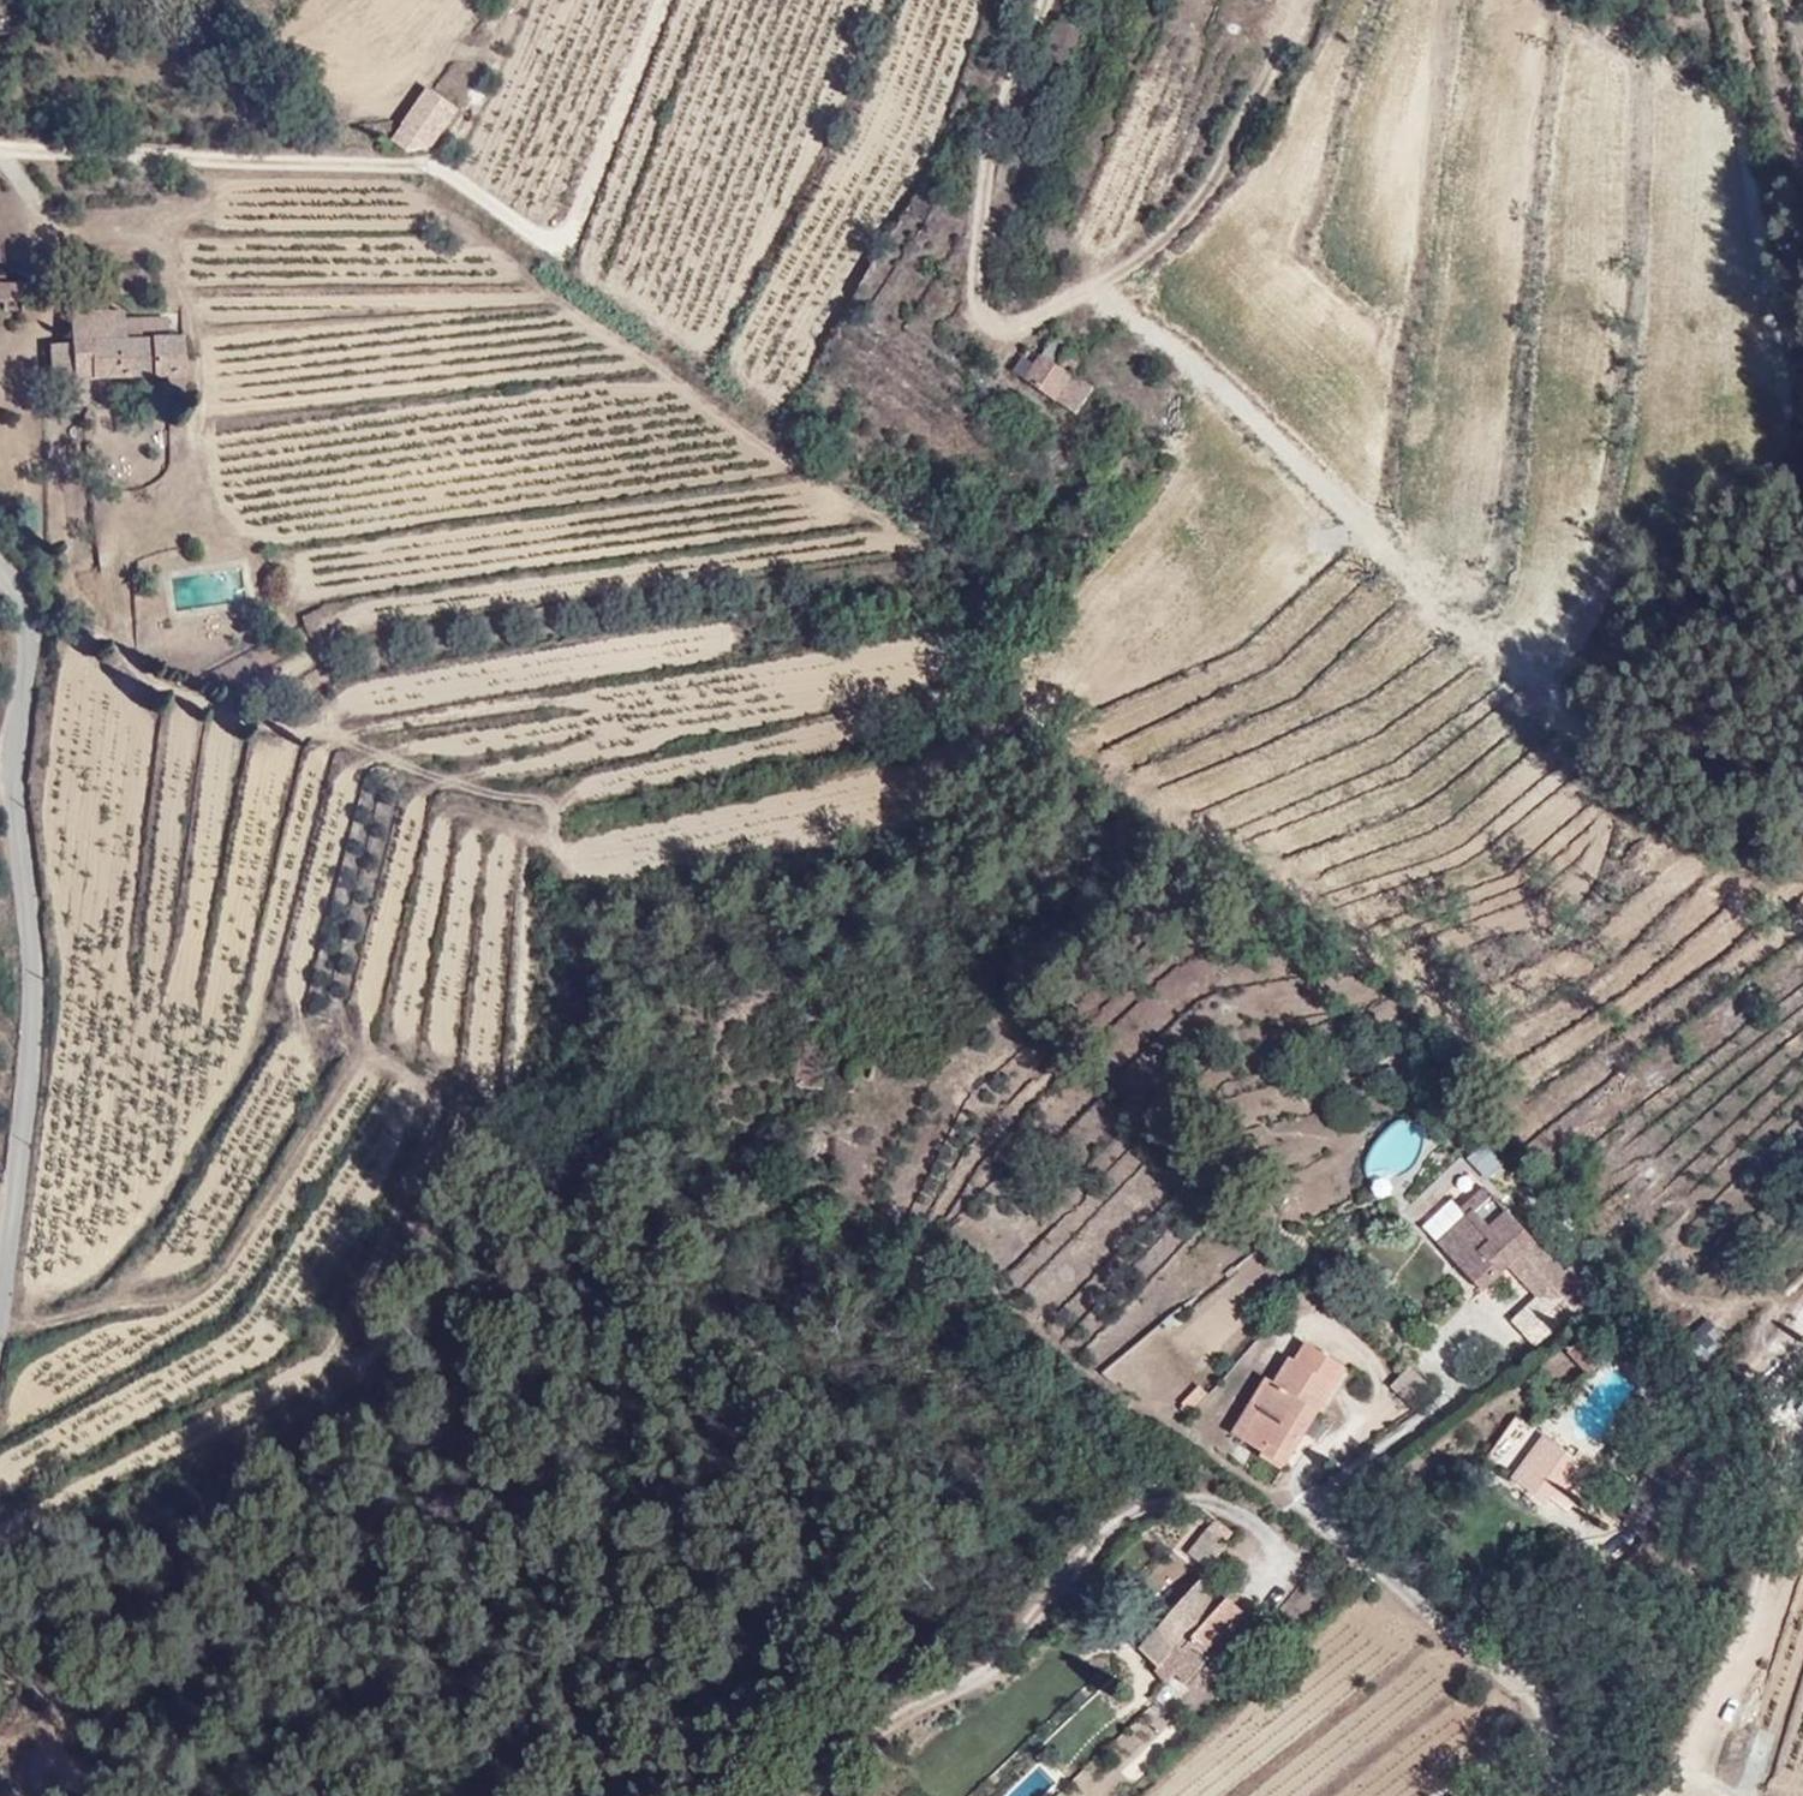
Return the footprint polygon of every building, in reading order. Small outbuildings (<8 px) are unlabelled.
[(427,85),(391,138),(422,160),(459,107),(427,85)] [(15,303),(15,282),(0,282),(0,303),(15,303)] [(187,305),(74,309),(85,395),(192,380),(187,305)] [(1078,415),(1093,390),(1028,351),(1013,376),(1078,415)] [(1472,1220),(1444,1247),(1485,1293),(1512,1269),(1538,1297),(1565,1273),(1490,1190),(1465,1213),(1472,1220)] [(1350,1372),(1313,1350),(1299,1368),(1288,1363),(1277,1382),(1265,1376),(1245,1405),(1253,1409),(1235,1438),(1257,1451),(1266,1442),(1288,1457),(1281,1467),(1267,1458),(1265,1460),(1289,1472),(1350,1372)] [(1515,1415),(1488,1454),(1515,1472),(1541,1433),(1515,1415)] [(1548,1430),(1514,1490),(1572,1537),(1605,1469),(1548,1430)] [(1257,1451),(1267,1458),(1281,1467),(1288,1457),(1266,1442),(1257,1451)] [(1264,1624),(1203,1565),(1113,1670),(1173,1721),(1264,1624)]
